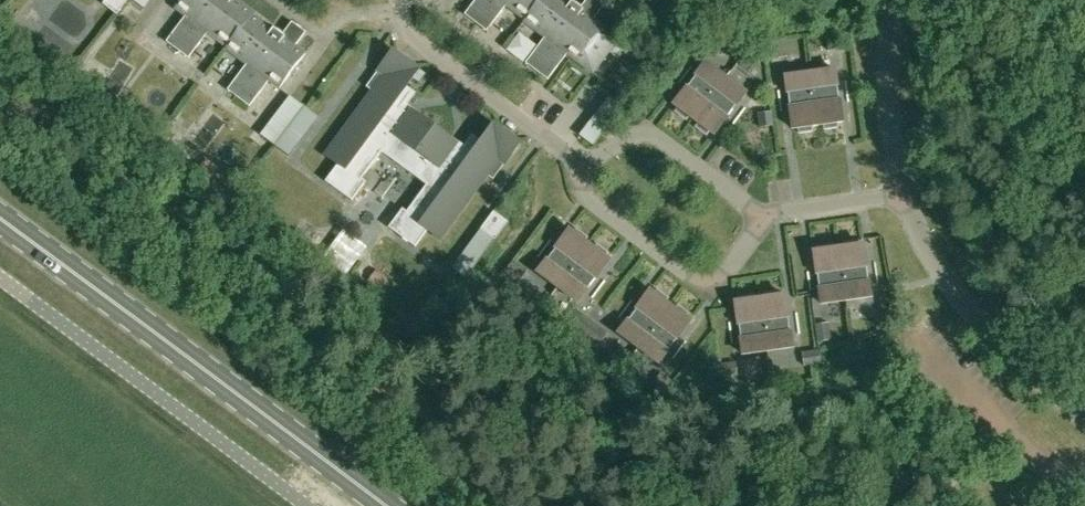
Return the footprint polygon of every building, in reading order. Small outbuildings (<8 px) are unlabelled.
[(127,0),(105,0),(102,3),(117,14),(127,0)] [(173,31),(166,41),(188,58),(207,32),(226,45),(225,47),(246,63),(227,89),(249,106),(268,80),(279,88),(305,53),(295,45),(305,31),(291,21),(282,34),(273,27),(272,28),(253,14),(255,12),(238,0),(180,0),(175,7),(185,15),(173,31)] [(472,4),(465,13),(487,30),(506,4),(525,18),(524,20),(545,36),(525,62),(547,79),(567,53),(593,73),(619,38),(594,18),(604,5),(598,0),(586,0),(581,7),(572,0),(571,1),(570,0),(474,0),(472,4)] [(737,33),(723,22),(710,40),(706,45),(720,56),(724,51),(731,42),(737,33)] [(842,48),(839,31),(825,34),(827,51),(842,48)] [(787,56),(784,39),(770,41),(772,53),(773,58),(787,56)] [(405,88),(418,70),(392,51),(378,70),(385,75),(326,156),(337,165),(325,181),(352,201),(366,182),(361,179),(381,152),(426,185),(407,212),(402,209),(388,228),(415,247),(427,230),(439,239),(499,158),(505,163),(519,144),(493,125),(480,142),(474,138),(462,154),(449,145),(453,140),(416,113),(413,118),(400,108),(411,92),(405,88)] [(745,93),(705,62),(673,105),(678,108),(675,112),(686,120),(689,116),(698,123),(695,127),(706,135),(709,132),(714,135),(745,93)] [(837,128),(837,123),(842,122),(835,70),(785,77),(792,129),(798,128),(799,133),(812,131),(811,126),(823,125),(824,129),(837,128)] [(771,112),(757,113),(759,128),(773,126),(771,112)] [(167,125),(156,116),(146,127),(158,136),(167,125)] [(276,145),(284,135),(270,124),(262,134),(276,145)] [(601,134),(587,124),(579,135),(593,145),(601,134)] [(299,145),(284,135),(276,145),(291,156),(299,145)] [(217,168),(205,158),(197,169),(209,179),(217,168)] [(494,212),(481,229),(495,240),(508,223),(494,212)] [(364,245),(342,226),(318,254),(340,273),(364,245)] [(584,241),(587,238),(576,229),(573,233),(569,230),(537,272),(577,302),(609,260),(605,257),(608,253),(597,245),(594,249),(584,241)] [(832,249),(832,244),(818,246),(819,251),(813,251),(821,304),(871,297),(863,244),(858,245),(857,240),(843,242),(844,247),(832,249)] [(466,279),(474,268),(459,257),(451,268),(466,279)] [(526,271),(513,261),(504,273),(509,277),(517,283),(526,271)] [(388,277),(376,268),(368,280),(379,288),(388,277)] [(650,291),(618,333),(658,363),(690,321),(685,317),(688,314),(677,305),(675,309),(665,302),(668,298),(657,290),(654,294),(650,291)] [(741,301),(735,302),(742,354),(792,347),(785,295),(779,296),(779,291),(765,293),(766,298),(754,299),(753,294),(740,296),(741,301)] [(894,313),(892,296),(879,298),(881,315),(894,313)] [(593,323),(580,313),(572,323),(585,334),(593,323)] [(593,323),(585,334),(599,344),(607,333),(593,323)] [(828,323),(815,324),(818,341),(831,339),(828,323)] [(818,350),(802,352),(804,366),(813,365),(820,364),(818,350)] [(735,362),(718,364),(719,378),(737,376),(735,362)] [(660,390),(666,395),(675,383),(661,373),(652,384),(660,390)]
